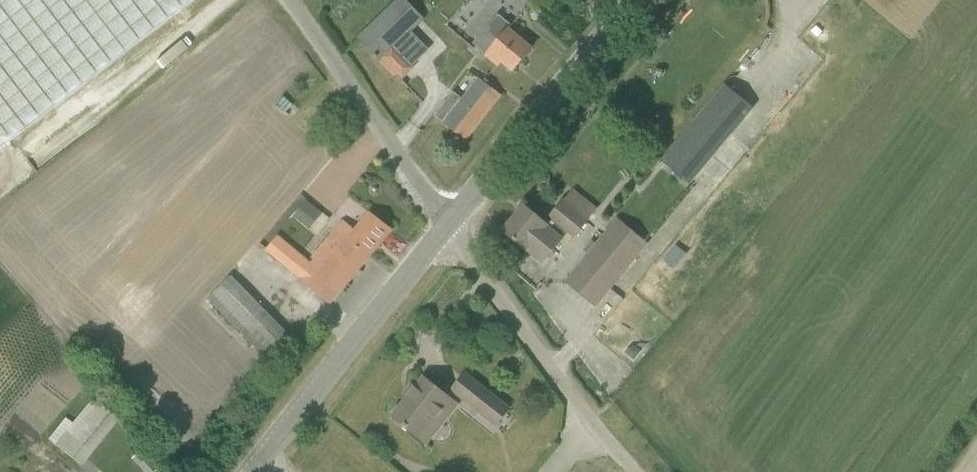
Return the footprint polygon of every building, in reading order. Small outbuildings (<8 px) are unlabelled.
[(191,0),(0,0),(0,147),(191,0)] [(359,37),(380,58),(423,18),(405,0),(398,0),(359,37)] [(502,61),(514,70),(532,49),(510,30),(513,26),(499,14),(474,44),(499,65),(502,61)] [(483,118),(501,94),(480,77),(462,101),(452,93),(435,115),(445,122),(444,124),(465,139),(483,118)] [(754,107),(726,84),(662,161),(690,184),(754,107)] [(536,215),(525,205),(504,230),(527,249),(543,262),(563,238),(569,231),(575,236),(588,221),(564,201),(551,215),(545,210),(540,211),(536,215)] [(355,230),(343,220),(298,275),(331,302),(340,292),(393,229),(370,212),(355,230)] [(609,287),(634,258),(606,235),(581,265),(609,287)] [(284,330),(230,273),(206,295),(260,352),(284,330)] [(465,373),(452,389),(498,426),(511,410),(465,373)] [(420,437),(451,398),(424,377),(393,416),(420,437)] [(46,437),(76,464),(115,420),(91,398),(70,420),(66,416),(46,437)] [(140,450),(132,458),(145,471),(154,471),(158,468),(140,450)]
